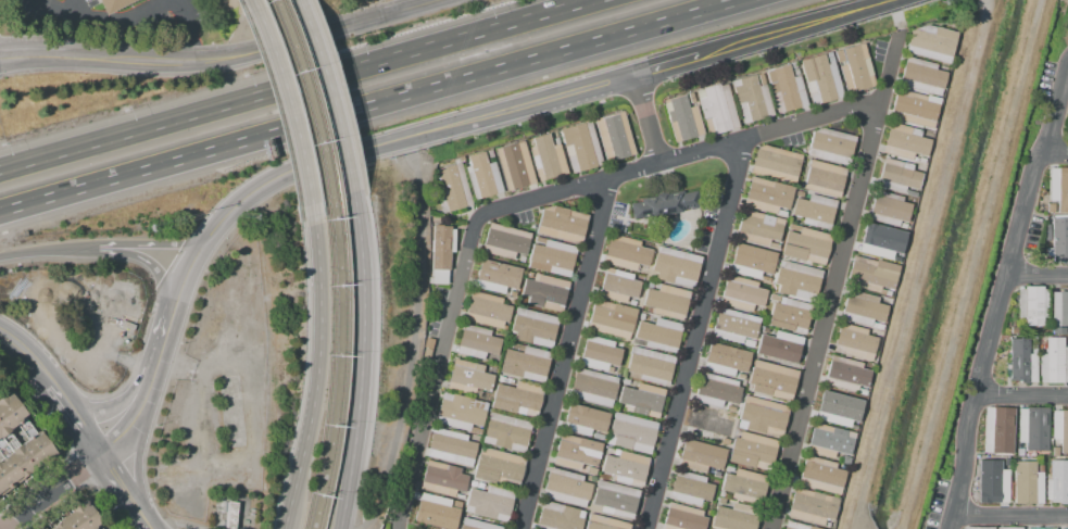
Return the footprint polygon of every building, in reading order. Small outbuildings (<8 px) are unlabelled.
[(104,13),(98,0),(138,0),(105,16),(104,13)] [(905,52),(912,27),(918,29),(919,23),(959,33),(952,64),(905,52)] [(864,43),(875,85),(846,92),(839,66),(845,64),(845,61),(838,63),(835,51),(864,43)] [(843,97),(811,105),(800,61),(825,54),(828,64),(830,64),(834,63),(843,97)] [(940,96),(900,86),(906,58),(937,65),(935,68),(950,73),(945,91),(942,90),(940,96)] [(789,64),(792,77),(794,76),(799,75),(806,105),(777,114),(765,71),(789,64)] [(774,115),(742,124),(730,81),(754,75),(757,86),(761,86),(765,84),(774,115)] [(727,83),(739,128),(708,137),(695,90),(727,83)] [(890,117),(897,89),(927,97),(927,96),(941,99),(933,129),(890,117)] [(704,135),(674,142),(663,100),(686,95),(689,108),(696,106),(704,135)] [(624,111),(634,155),(606,163),(595,118),(624,111)] [(602,165),(570,174),(560,129),(591,122),(602,165)] [(926,156),(913,153),(910,160),(882,152),(890,123),(921,130),(919,138),(930,140),(926,156)] [(855,137),(847,166),(806,156),(813,133),(821,128),(855,137)] [(539,182),(529,148),(533,146),(531,138),(549,134),(552,146),(555,144),(558,144),(567,175),(539,182)] [(525,141),(536,184),(507,191),(497,149),(525,141)] [(793,184),(750,173),(756,148),(763,146),(801,155),(793,184)] [(504,191),(474,199),(465,167),(469,166),(467,158),(485,152),(488,164),(497,161),(504,191)] [(877,187),(884,159),(916,167),(915,172),(921,174),(917,189),(906,187),(904,193),(877,187)] [(809,160),(845,169),(838,198),(802,189),(809,160)] [(461,163),(461,164),(472,206),(441,214),(430,171),(461,163)] [(1050,166),(1067,166),(1067,210),(1050,210),(1050,166)] [(744,206),(752,177),(793,188),(788,209),(777,206),(777,211),(776,214),(744,206)] [(694,190),(628,201),(631,220),(682,212),(681,208),(696,206),(694,190)] [(897,228),(868,221),(876,190),(903,198),(902,202),(910,204),(905,223),(899,222),(897,228)] [(835,201),(828,230),(802,224),(804,218),(791,215),(796,192),(803,194),(802,200),(807,201),(809,194),(835,201)] [(588,215),(580,245),(536,234),(541,209),(552,206),(588,215)] [(777,252),(733,241),(743,210),(783,221),(778,243),(779,244),(777,252)] [(1051,216),(1067,215),(1067,263),(1052,263),(1051,216)] [(514,261),(480,253),(489,223),(530,232),(527,245),(529,247),(527,256),(516,253),(514,261)] [(855,253),(863,223),(905,234),(897,264),(855,253)] [(427,282),(428,277),(431,277),(431,251),(429,251),(430,240),(432,240),(432,225),(450,226),(450,229),(454,229),(453,252),(450,252),(450,269),(449,269),(449,284),(427,282)] [(832,236),(825,267),(780,255),(788,225),(832,236)] [(634,272),(602,263),(610,234),(639,241),(638,247),(651,250),(646,266),(637,264),(634,272)] [(577,247),(568,278),(527,268),(529,261),(527,261),(531,243),(544,247),(546,239),(577,247)] [(726,272),(733,241),(777,252),(769,282),(726,272)] [(701,256),(692,289),(654,279),(656,273),(651,272),(657,245),(701,256)] [(893,290),(880,287),(878,295),(846,287),(854,256),(876,262),(876,261),(899,267),(893,290)] [(475,287),(481,260),(522,269),(516,290),(506,288),(504,294),(475,287)] [(782,261),(821,272),(814,303),(776,293),(778,285),(775,285),(779,267),(780,268),(782,261)] [(599,297),(606,269),(632,276),(631,280),(641,282),(637,299),(627,297),(625,304),(599,297)] [(533,274),(568,282),(561,313),(526,304),(527,299),(519,297),(525,278),(532,280),(533,274)] [(750,312),(719,304),(727,275),(757,282),(756,288),(767,291),(763,306),(752,304),(750,312)] [(691,291),(682,322),(642,311),(648,288),(657,290),(659,284),(691,291)] [(1042,286),(1043,326),(1025,327),(1025,318),(1017,318),(1017,290),(1023,290),(1023,287),(1042,286)] [(464,319),(472,290),(503,299),(502,304),(513,306),(508,324),(504,323),(502,329),(464,319)] [(841,319),(849,290),(879,298),(877,304),(888,306),(881,329),(841,319)] [(1052,293),(1067,293),(1067,326),(1052,327),(1052,293)] [(812,305),(805,330),(794,327),(792,332),(767,326),(774,301),(769,300),(770,294),(812,305)] [(628,340),(587,329),(594,300),(634,311),(628,340)] [(558,317),(551,349),(514,339),(515,333),(508,331),(515,306),(558,317)] [(712,337),(718,307),(761,318),(753,347),(712,337)] [(655,317),(682,325),(675,353),(645,345),(645,342),(633,339),(639,322),(653,325),(655,317)] [(871,362),(832,352),(840,323),(867,329),(866,335),(877,338),(871,362)] [(455,353),(463,324),(491,330),(490,336),(502,339),(498,356),(486,353),(483,361),(455,353)] [(761,333),(774,337),(776,330),(804,337),(797,365),(755,354),(761,333)] [(579,365),(587,335),(614,342),(613,347),(621,349),(617,366),(608,364),(606,373),(579,365)] [(1063,348),(1067,347),(1067,383),(1040,385),(1040,354),(1045,354),(1045,337),(1063,337),(1063,348)] [(1029,338),(1029,354),(1034,354),(1035,382),(1018,383),(1018,380),(1010,380),(1009,338),(1029,338)] [(732,378),(703,370),(711,343),(751,353),(746,374),(734,370),(732,378)] [(518,344),(551,353),(542,383),(499,373),(505,349),(517,351),(518,344)] [(675,356),(667,388),(636,379),(638,375),(626,371),(633,345),(675,356)] [(824,386),(830,361),(834,362),(835,357),(862,364),(860,368),(871,370),(867,388),(858,386),(857,391),(854,390),(853,392),(824,386)] [(489,392),(476,389),(474,396),(445,390),(454,358),(483,366),(481,374),(493,377),(489,392)] [(799,371),(790,403),(750,393),(752,386),(749,385),(754,361),(799,371)] [(611,407),(569,396),(577,367),(617,378),(611,407)] [(693,401),(701,373),(738,381),(737,387),(741,388),(737,405),(723,401),(721,408),(693,401)] [(738,373),(745,375),(744,381),(736,379),(738,373)] [(543,389),(536,419),(491,407),(497,383),(514,388),(516,381),(543,389)] [(638,381),(665,389),(657,418),(621,410),(623,405),(616,404),(620,387),(634,391),(638,381)] [(845,427),(811,417),(818,389),(838,393),(838,392),(863,399),(857,423),(846,420),(845,427)] [(436,424),(444,392),(487,403),(481,427),(470,425),(469,432),(436,424)] [(5,445),(0,449),(0,398),(5,394),(8,395),(9,394),(10,393),(27,416),(26,416),(25,418),(34,430),(25,437),(15,425),(9,430),(18,442),(8,450),(5,446),(5,445)] [(744,394),(788,405),(780,437),(737,426),(744,394)] [(563,430),(569,403),(610,414),(604,432),(591,429),(590,437),(563,430)] [(683,432),(691,403),(719,411),(718,416),(733,420),(729,437),(715,433),(714,440),(683,432)] [(1014,408),(1010,455),(983,453),(985,407),(1014,408)] [(1017,408),(1046,407),(1047,451),(1025,452),(1025,443),(1018,443),(1017,408)] [(1052,411),(1067,411),(1067,454),(1059,454),(1059,439),(1052,439),(1052,411)] [(656,423),(649,455),(606,444),(615,412),(656,423)] [(530,423),(523,453),(481,443),(490,413),(530,423)] [(806,452),(814,424),(855,433),(850,456),(835,452),(833,458),(806,452)] [(470,466),(426,455),(432,428),(466,437),(465,441),(476,443),(470,466)] [(779,441),(770,473),(728,462),(734,438),(739,439),(741,431),(779,441)] [(55,454),(0,494),(0,462),(2,461),(2,459),(10,453),(9,452),(20,443),(21,445),(33,437),(34,438),(40,433),(55,454)] [(594,476),(553,465),(561,434),(602,445),(594,476)] [(730,440),(728,446),(719,444),(721,438),(730,440)] [(704,475),(676,467),(683,439),(725,450),(720,469),(706,466),(704,475)] [(479,446),(527,458),(518,490),(472,478),(479,446)] [(604,455),(616,458),(618,451),(650,459),(642,488),(612,480),(613,476),(600,473),(604,455)] [(840,495),(799,484),(806,455),(835,463),(833,469),(845,473),(840,495)] [(841,464),(843,456),(852,458),(850,466),(841,464)] [(419,489),(427,459),(461,468),(460,474),(467,476),(463,493),(455,491),(453,497),(419,489)] [(978,504),(978,475),(984,475),(984,461),(1008,461),(1008,504),(978,504)] [(1050,461),(1067,462),(1067,503),(1050,503),(1050,500),(1045,500),(1045,479),(1050,479),(1050,461)] [(1013,462),(1035,462),(1035,473),(1042,473),(1041,503),(1013,503),(1013,497),(1010,497),(1010,481),(1013,481),(1013,479),(1010,479),(1010,466),(1013,467),(1013,462)] [(769,476),(762,505),(730,497),(731,492),(720,490),(725,474),(732,476),(734,467),(769,476)] [(542,495),(549,468),(582,477),(581,481),(592,484),(587,507),(542,495)] [(668,499),(676,470),(706,478),(704,483),(714,486),(709,502),(702,500),(700,506),(668,499)] [(640,491),(632,520),(600,512),(601,507),(591,504),(596,480),(640,491)] [(515,492),(506,522),(464,512),(469,489),(486,492),(487,484),(515,492)] [(794,488),(839,499),(833,520),(826,518),(824,526),(787,517),(794,488)] [(462,504),(455,528),(441,528),(411,521),(418,493),(462,504)] [(103,524),(96,528),(52,528),(53,528),(52,526),(59,521),(58,520),(71,512),(70,509),(80,502),(81,504),(87,501),(103,524)] [(237,502),(234,528),(229,528),(224,528),(226,501),(237,502)] [(582,518),(580,528),(535,528),(542,501),(583,512),(581,518),(582,518)] [(707,518),(704,528),(662,528),(669,502),(704,511),(702,517),(707,518)] [(758,508),(754,528),(723,528),(711,526),(715,506),(731,509),(733,502),(758,508)] [(631,525),(630,528),(583,528),(587,514),(631,525)] [(503,527),(502,528),(460,528),(463,517),(503,527)]
